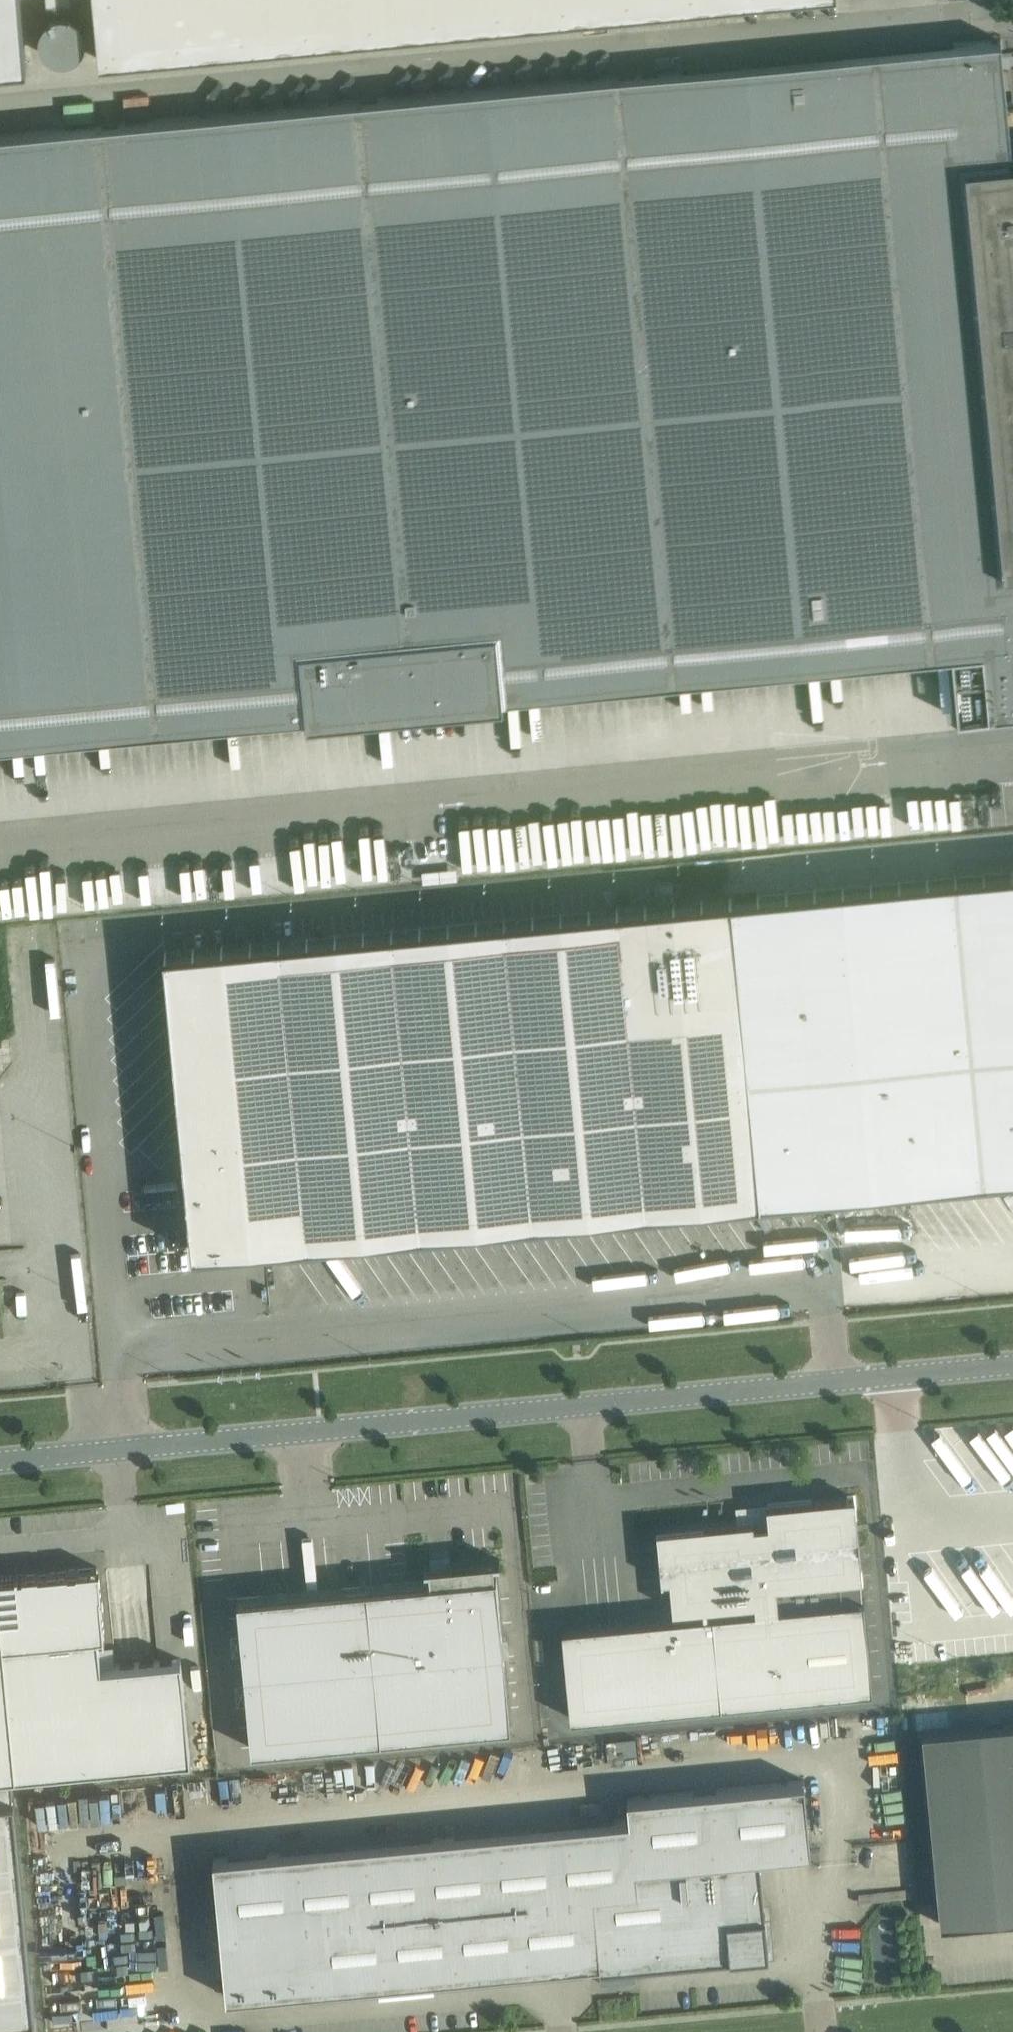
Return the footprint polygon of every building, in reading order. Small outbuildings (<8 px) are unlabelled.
[(27,66),(21,0),(0,0),(0,68),(27,66)] [(47,9),(72,6),(72,0),(46,0),(47,9)] [(100,59),(724,0),(94,0),(100,59)] [(682,69),(0,134),(0,744),(306,715),(307,723),(504,704),(503,696),(951,653),(957,718),(1012,713),(1012,160),(1008,161),(1008,155),(1010,155),(1011,155),(1005,87),(1000,39),(682,69)] [(97,901),(206,894),(204,865),(85,873),(85,885),(96,885),(97,901)] [(164,949),(192,1250),(264,1243),(760,1196),(1012,1172),(1012,869),(732,896),(164,949)] [(858,1526),(855,1496),(767,1504),(762,1505),(762,1508),(755,1508),(755,1506),(743,1507),(744,1520),(657,1529),(662,1580),(664,1580),(663,1578),(670,1577),(673,1609),(682,1608),(683,1616),(562,1627),(571,1718),(872,1689),(864,1599),(863,1599),(860,1577),(862,1576),(858,1532),(857,1532),(857,1526),(858,1526)] [(430,1580),(238,1598),(252,1748),(511,1723),(496,1574),(494,1562),(500,1561),(500,1559),(425,1566),(425,1568),(429,1568),(430,1580)] [(12,1775),(190,1758),(181,1658),(159,1660),(158,1661),(116,1665),(115,1665),(101,1666),(99,1646),(98,1634),(103,1633),(104,1637),(105,1637),(103,1614),(103,1613),(104,1613),(102,1596),(101,1596),(100,1596),(97,1567),(97,1566),(66,1569),(67,1570),(47,1572),(47,1573),(39,1574),(39,1573),(23,1575),(18,1575),(18,1573),(15,1573),(16,1575),(0,1577),(0,1776),(12,1775)] [(922,1731),(941,1924),(1012,1917),(1012,1722),(922,1731)] [(35,2014),(14,1796),(12,1775),(0,1776),(0,2018),(35,2014)] [(769,1952),(765,1913),(764,1913),(764,1914),(758,1914),(753,1862),(760,1861),(760,1855),(811,1850),(810,1841),(809,1841),(809,1836),(805,1794),(804,1789),(805,1789),(804,1780),(627,1796),(629,1817),(613,1819),(614,1820),(455,1835),(455,1834),(433,1836),(433,1837),(280,1851),(268,1852),(228,1856),(228,1855),(213,1857),(227,1996),(310,1988),(310,1987),(583,1961),(583,1962),(600,1961),(600,1968),(634,1965),(633,1964),(632,1958),(729,1949),(730,1956),(769,1952)]
